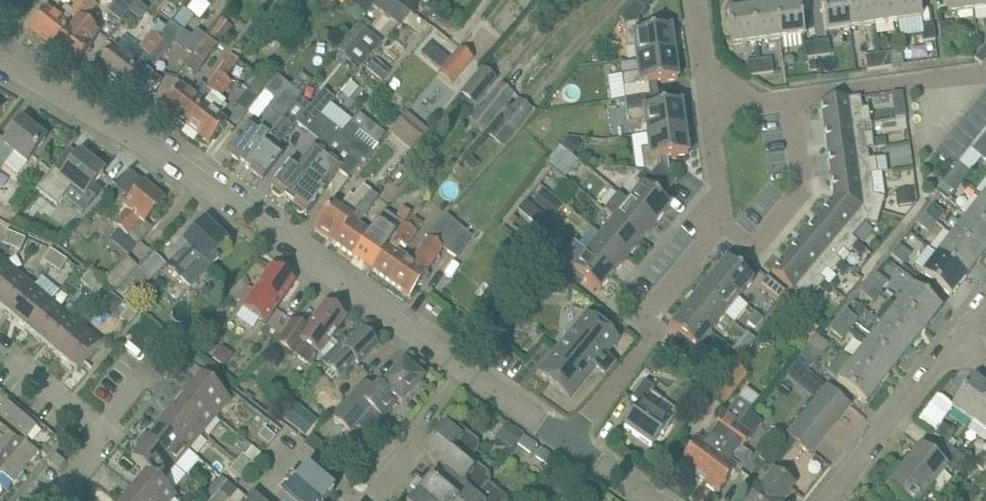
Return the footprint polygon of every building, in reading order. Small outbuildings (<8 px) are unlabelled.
[(52,48),(90,0),(79,0),(72,9),(66,5),(57,16),(46,7),(28,30),(52,48)] [(91,0),(90,0),(52,48),(75,66),(103,31),(94,23),(99,16),(93,11),(98,5),(91,0)] [(107,10),(122,21),(138,0),(115,0),(107,10)] [(366,14),(373,6),(377,0),(378,0),(353,0),(351,2),(366,14)] [(377,0),(373,6),(397,23),(408,9),(396,0),(378,0),(377,0)] [(636,59),(675,54),(671,28),(640,32),(638,18),(646,9),(636,0),(620,18),(624,21),(628,47),(635,46),(636,59)] [(850,28),(846,0),(821,0),(825,32),(850,28)] [(850,28),(874,25),(870,0),(846,0),(850,28)] [(895,0),(870,0),(874,25),(898,22),(895,0)] [(898,22),(922,19),(919,0),(895,0),(898,22)] [(973,11),(971,0),(947,0),(949,14),(973,11)] [(973,11),(985,9),(985,0),(971,0),(973,11)] [(776,4),(781,39),(805,35),(800,1),(776,4)] [(139,3),(126,19),(134,26),(147,10),(139,3)] [(776,4),(751,8),(756,42),(781,39),(776,4)] [(186,28),(193,11),(180,6),(174,23),(186,28)] [(732,45),(756,42),(751,8),(727,11),(732,45)] [(224,37),(233,24),(222,17),(213,30),(224,37)] [(371,24),(363,18),(359,23),(367,30),(371,24)] [(146,54),(137,64),(120,86),(143,104),(160,82),(150,74),(184,31),(171,22),(167,28),(146,54)] [(146,54),(167,28),(159,22),(151,31),(139,47),(146,54)] [(359,23),(338,49),(360,68),(381,42),(359,23)] [(953,37),(951,23),(940,25),(942,39),(953,37)] [(934,25),(922,27),(924,42),(936,40),(934,25)] [(438,30),(431,38),(449,54),(457,46),(438,30)] [(194,55),(204,62),(217,45),(207,37),(194,55)] [(829,39),(816,41),(818,57),(831,55),(829,39)] [(818,57),(816,41),(803,44),(805,59),(818,57)] [(978,54),(975,51),(970,58),(973,60),(975,58),(982,65),(985,60),(985,44),(978,54)] [(97,68),(120,86),(137,64),(114,46),(97,68)] [(442,70),(438,74),(451,84),(473,59),(460,48),(455,54),(451,59),(442,70)] [(902,50),(878,53),(880,68),(905,65),(902,50)] [(442,70),(451,59),(443,53),(434,63),(442,70)] [(880,68),(878,53),(865,55),(867,70),(880,68)] [(678,79),(675,54),(636,59),(638,72),(622,74),(625,99),(651,95),(649,83),(678,79)] [(180,85),(163,107),(186,125),(225,76),(238,60),(231,55),(206,86),(201,82),(191,94),(180,85)] [(772,57),(759,59),(761,74),(774,72),(772,57)] [(376,58),(367,68),(382,81),(391,71),(376,58)] [(761,74),(759,59),(746,61),(748,76),(761,74)] [(461,93),(467,98),(475,104),(496,78),(482,67),(461,93)] [(245,165),(300,96),(302,95),(313,80),(304,73),(292,87),(289,85),(278,101),(254,131),(248,126),(228,152),(245,165)] [(247,90),(257,97),(268,82),(259,75),(247,90)] [(233,82),(225,76),(186,125),(210,144),(227,122),(217,114),(226,101),(221,97),(233,82)] [(513,92),(502,83),(486,102),(497,110),(513,92)] [(302,95),(245,165),(263,179),(283,154),(276,148),(296,122),(309,132),(329,105),(319,97),(311,106),(301,97),(302,95)] [(652,107),(651,95),(625,99),(629,123),(645,120),(647,134),(685,129),(681,103),(652,107)] [(821,102),(825,129),(863,124),(870,122),(867,108),(862,109),(861,96),(821,102)] [(520,98),(501,120),(513,131),(532,108),(520,98)] [(978,100),(971,108),(985,121),(985,106),(978,100)] [(905,107),(894,108),(895,117),(906,116),(905,107)] [(985,128),(985,121),(971,108),(964,117),(982,133),(985,128)] [(406,111),(397,124),(419,142),(428,130),(406,111)] [(975,141),(982,133),(964,117),(957,126),(975,141)] [(22,120),(6,141),(0,136),(0,170),(4,165),(17,174),(46,139),(22,120)] [(342,173),(347,178),(362,159),(365,161),(378,145),(361,131),(350,122),(342,131),(342,132),(289,200),(307,214),(327,188),(339,171),(342,173)] [(272,186),(289,200),(342,132),(342,131),(331,123),(298,166),(291,160),(272,186)] [(825,129),(828,153),(867,148),(886,145),(885,136),(871,138),(870,133),(865,133),(863,124),(825,129)] [(968,150),(975,141),(957,126),(949,135),(968,150)] [(644,169),(670,190),(677,181),(659,166),(658,158),(688,154),(685,129),(647,134),(649,147),(642,148),(644,169)] [(563,142),(572,150),(580,141),(570,133),(563,142)] [(961,159),(968,150),(949,135),(942,144),(961,159)] [(979,138),(971,148),(985,160),(985,143),(979,138)] [(961,159),(942,144),(935,153),(953,168),(961,159)] [(554,155),(560,160),(569,150),(562,145),(554,155)] [(828,153),(832,180),(871,174),(879,173),(876,158),(869,159),(867,148),(828,153)] [(104,172),(80,153),(63,174),(54,167),(37,188),(56,204),(72,186),(84,196),(89,190),(95,182),(104,172)] [(959,162),(951,172),(963,182),(971,172),(959,162)] [(457,174),(462,168),(458,165),(453,171),(457,174)] [(662,200),(670,190),(644,169),(637,179),(643,185),(629,202),(656,223),(670,206),(662,200)] [(950,196),(963,182),(951,172),(938,187),(938,188),(936,191),(957,207),(964,212),(966,209),(950,196)] [(838,191),(836,198),(880,211),(884,198),(874,195),(871,174),(832,180),(833,189),(838,191)] [(139,243),(152,227),(145,222),(165,198),(144,181),(124,206),(127,208),(114,223),(120,228),(139,243)] [(102,188),(95,182),(89,190),(96,196),(102,188)] [(316,229),(334,242),(366,198),(372,191),(364,185),(359,193),(358,192),(354,197),(350,194),(338,210),(331,205),(314,229),(315,230),(316,229)] [(897,189),(898,205),(911,203),(909,188),(897,189)] [(543,190),(534,201),(544,209),(553,198),(543,190)] [(366,198),(334,242),(353,256),(370,232),(369,232),(359,225),(378,196),(372,191),(366,198)] [(616,218),(642,240),(652,227),(656,223),(629,202),(618,193),(605,209),(616,218)] [(982,197),(968,216),(985,230),(985,200),(982,197)] [(829,204),(822,213),(851,237),(866,221),(876,224),(880,211),(836,198),(834,205),(829,204)] [(537,225),(544,216),(526,200),(518,209),(537,225)] [(933,203),(925,213),(937,223),(945,213),(933,203)] [(353,256),(372,269),(403,224),(404,225),(412,213),(403,206),(395,218),(385,212),(369,232),(370,232),(353,256)] [(822,213),(806,232),(835,256),(843,247),(848,251),(851,248),(860,255),(865,249),(857,242),(851,237),(822,213)] [(937,223),(925,213),(917,223),(929,233),(937,223)] [(408,258),(391,282),(410,296),(427,272),(426,272),(443,247),(457,257),(472,236),(447,214),(426,235),(428,237),(412,261),(408,258)] [(968,216),(953,234),(982,257),(985,252),(985,230),(968,216)] [(608,227),(602,235),(628,257),(635,248),(642,240),(616,218),(608,227)] [(227,241),(205,220),(185,241),(189,246),(169,266),(191,287),(219,257),(215,253),(227,241)] [(372,269),(391,282),(408,258),(396,250),(400,245),(405,249),(416,233),(404,225),(403,224),(372,269)] [(2,243),(11,247),(17,234),(8,230),(2,243)] [(806,232),(789,252),(817,276),(827,267),(831,271),(835,267),(844,275),(849,268),(840,261),(835,256),(806,232)] [(17,234),(11,247),(20,251),(25,238),(17,234)] [(953,234),(937,254),(966,277),(982,257),(953,234)] [(602,235),(588,252),(614,273),(628,257),(602,235)] [(614,273),(588,252),(574,241),(558,261),(581,280),(583,277),(600,291),(614,273)] [(911,254),(900,244),(891,254),(903,264),(911,254)] [(43,260),(52,266),(59,254),(51,248),(43,260)] [(823,281),(817,276),(789,252),(772,272),(803,297),(811,287),(814,290),(818,286),(828,294),(833,288),(824,280),(823,281)] [(156,253),(119,292),(128,301),(166,263),(156,253)] [(59,254),(52,266),(60,271),(68,259),(59,254)] [(951,296),(966,277),(937,254),(922,273),(951,296)] [(106,280),(118,291),(141,268),(128,256),(106,280)] [(18,272),(1,258),(0,259),(0,293),(18,272)] [(713,276),(739,298),(753,281),(727,259),(713,276)] [(295,281),(272,265),(255,290),(245,284),(235,297),(245,304),(243,307),(266,323),(295,281)] [(524,269),(516,268),(515,275),(523,276),(524,269)] [(81,282),(93,292),(102,280),(90,271),(81,282)] [(0,293),(0,306),(10,315),(34,286),(18,272),(0,293)] [(869,281),(881,291),(887,283),(888,281),(877,272),(869,281)] [(699,293),(725,315),(739,298),(713,276),(699,293)] [(767,276),(760,286),(778,301),(786,292),(767,276)] [(540,293),(550,294),(552,280),(541,279),(540,293)] [(102,280),(93,292),(105,301),(115,290),(102,280)] [(872,302),(881,291),(869,281),(861,292),(872,302)] [(897,304),(927,327),(942,308),(912,285),(897,304)] [(10,315),(27,329),(51,300),(34,286),(10,315)] [(114,315),(125,303),(112,293),(102,305),(114,315)] [(711,331),(725,315),(699,293),(685,309),(711,331)] [(51,300),(27,329),(44,343),(68,314),(51,300)] [(347,317),(325,302),(306,329),(293,319),(276,343),(294,356),(294,355),(311,367),(347,317)] [(912,346),(927,327),(897,304),(882,323),(912,346)] [(137,314),(129,308),(120,318),(128,325),(137,314)] [(689,358),(711,331),(685,309),(671,327),(679,333),(671,343),(689,358)] [(846,309),(838,319),(850,329),(858,319),(846,309)] [(756,328),(764,318),(756,312),(748,322),(756,328)] [(620,340),(588,313),(538,372),(570,398),(582,382),(596,366),(606,374),(616,361),(608,355),(620,340)] [(44,343),(60,357),(85,328),(68,314),(44,343)] [(842,339),(850,329),(838,319),(830,329),(842,339)] [(897,365),(912,346),(882,323),(867,342),(897,365)] [(85,328),(60,357),(77,371),(102,342),(85,328)] [(345,337),(322,359),(332,370),(337,375),(339,377),(356,361),(359,364),(378,344),(377,343),(377,341),(372,336),(370,336),(363,329),(350,342),(345,337)] [(742,357),(749,348),(740,341),(733,349),(742,357)] [(897,365),(867,342),(853,361),(852,361),(881,384),(897,365)] [(221,347),(212,359),(225,368),(234,356),(221,347)] [(800,358),(811,367),(820,356),(808,347),(799,357),(800,358)] [(655,352),(644,367),(654,374),(665,358),(655,352)] [(852,361),(853,361),(842,352),(827,371),(838,380),(838,381),(866,403),(881,384),(852,361)] [(789,372),(800,381),(811,367),(800,358),(789,372)] [(402,404),(424,379),(403,361),(382,386),(386,389),(380,396),(364,383),(333,421),(348,433),(359,420),(374,406),(385,416),(398,400),(402,404)] [(726,373),(710,393),(724,405),(748,376),(734,365),(726,373)] [(699,382),(710,391),(719,380),(708,371),(699,382)] [(188,392),(217,416),(231,399),(202,375),(188,392)] [(985,401),(985,386),(973,377),(953,405),(937,394),(918,421),(934,432),(933,434),(946,443),(953,431),(942,423),(953,407),(954,408),(971,420),(972,421),(985,401)] [(641,404),(625,428),(652,446),(668,423),(653,413),(662,399),(651,392),(654,388),(644,382),(633,399),(641,404)] [(316,400),(331,414),(345,399),(331,385),(316,400)] [(827,385),(816,398),(787,434),(797,442),(809,452),(849,404),(827,385)] [(679,465),(698,479),(739,424),(748,412),(752,407),(759,397),(747,389),(738,398),(724,415),(711,433),(712,434),(705,444),(698,439),(679,465)] [(188,392),(174,408),(203,433),(217,416),(188,392)] [(22,413),(7,400),(0,409),(0,439),(22,413)] [(972,421),(982,428),(978,434),(985,440),(985,401),(972,421)] [(160,425),(189,450),(203,433),(174,408),(160,425)] [(27,468),(39,453),(28,443),(28,437),(37,426),(22,413),(0,439),(0,446),(27,468)] [(301,433),(304,435),(315,421),(306,414),(295,428),(296,429),(301,433)] [(497,437),(514,449),(524,434),(507,422),(497,437)] [(422,451),(445,471),(446,471),(458,456),(466,462),(477,449),(478,447),(478,441),(462,427),(459,424),(454,430),(446,423),(422,451)] [(743,448),(753,434),(739,424),(698,479),(718,494),(737,469),(741,472),(753,455),(743,448)] [(160,425),(146,442),(175,466),(189,450),(160,425)] [(258,436),(269,445),(276,437),(265,428),(258,436)] [(537,444),(524,434),(518,443),(531,453),(537,444)] [(953,446),(957,441),(951,437),(947,442),(953,446)] [(161,483),(175,466),(146,442),(132,459),(147,471),(161,483)] [(773,468),(774,469),(790,450),(781,442),(763,463),(771,470),(773,468)] [(907,454),(899,464),(930,489),(946,468),(951,472),(961,459),(939,442),(930,454),(920,446),(911,457),(907,454)] [(3,474),(14,483),(27,468),(0,446),(0,474),(3,474)] [(556,456),(542,447),(536,456),(550,465),(556,456)] [(444,492),(455,500),(459,500),(470,489),(478,495),(489,483),(490,481),(490,473),(479,465),(471,457),(477,449),(466,462),(458,456),(446,471),(445,471),(434,483),(444,492)] [(982,470),(985,464),(985,453),(984,451),(980,456),(974,451),(968,459),(974,465),(976,464),(982,470)] [(55,453),(48,461),(59,470),(66,462),(55,453)] [(243,453),(237,461),(248,470),(254,463),(243,453)] [(332,466),(345,477),(352,469),(339,458),(332,466)] [(248,470),(237,461),(230,469),(241,478),(248,470)] [(930,489),(899,464),(891,474),(895,477),(886,489),(896,496),(893,500),(920,500),(930,489)] [(291,486),(282,497),(286,500),(327,500),(334,492),(309,471),(306,468),(291,486)] [(774,469),(773,468),(771,470),(760,485),(761,485),(749,500),(782,500),(783,500),(782,500),(794,484),(774,469)] [(133,488),(148,500),(172,500),(176,496),(161,483),(147,471),(133,488)] [(444,492),(434,483),(430,480),(413,500),(455,500),(444,492)] [(212,498),(216,500),(228,500),(238,490),(227,481),(212,498)] [(133,488),(122,500),(148,500),(133,488)] [(478,495),(470,489),(459,500),(484,500),(478,495)]
